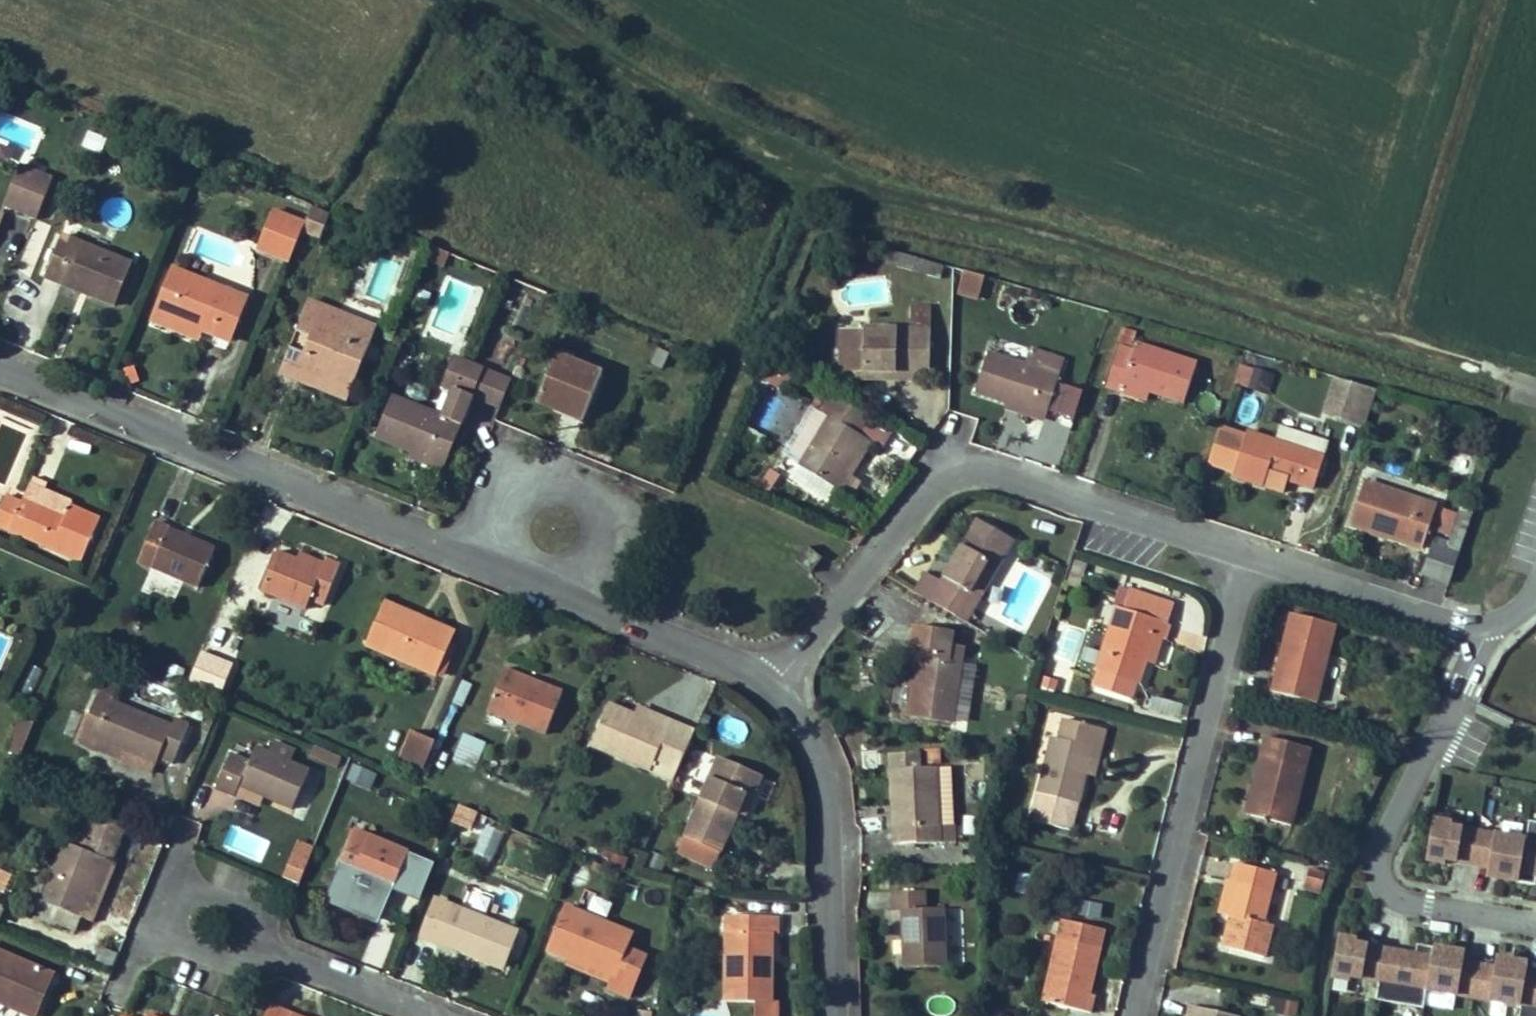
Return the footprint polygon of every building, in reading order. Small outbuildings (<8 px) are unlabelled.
[(82,146),(103,154),(108,139),(87,132),(82,146)] [(0,152),(0,175),(27,188),(44,151),(7,136),(0,152)] [(239,226),(275,241),(275,240),(285,216),(285,215),(291,200),(291,199),(256,186),(239,226)] [(291,200),(285,215),(304,223),(314,197),(296,190),(291,199),(291,200)] [(104,276),(119,237),(50,207),(32,250),(48,257),(50,253),(104,276)] [(310,208),(303,235),(321,239),(328,212),(310,208)] [(902,259),(906,246),(879,239),(875,252),(902,259)] [(160,244),(143,284),(189,304),(213,314),(232,274),(160,244)] [(931,267),(934,254),(906,246),(902,259),(931,267)] [(104,276),(50,253),(48,257),(101,280),(104,276)] [(958,261),(951,280),(970,286),(976,265),(958,261)] [(338,370),(359,318),(327,305),(332,295),(300,282),(287,313),(302,320),(284,359),(300,366),(306,355),(338,370)] [(921,359),(921,284),(900,283),(899,308),(829,307),(830,351),(899,350),(899,359),(921,359)] [(189,304),(143,284),(137,297),(184,316),(189,304)] [(284,359),(302,320),(287,313),(269,352),(284,359)] [(1096,377),(1111,381),(1115,371),(1138,379),(1171,390),(1184,348),(1127,331),(1124,339),(1108,335),(1096,377)] [(1045,378),(1050,367),(1057,348),(1023,333),(1015,352),(981,337),(964,377),(998,392),(999,392),(1033,406),(1034,402),(1045,378)] [(653,352),(659,338),(647,334),(642,347),(653,352)] [(123,348),(117,337),(106,344),(112,354),(123,348)] [(435,443),(471,355),(434,340),(423,368),(450,379),(443,399),(383,373),(365,415),(435,443)] [(581,398),(597,360),(549,340),(531,383),(552,392),(554,387),(581,398)] [(899,359),(899,350),(830,351),(829,359),(899,359)] [(491,387),(499,367),(471,355),(463,376),(491,387)] [(1259,379),(1264,360),(1245,355),(1239,374),(1259,379)] [(1344,406),(1354,373),(1323,364),(1313,397),(1344,406)] [(1115,371),(1111,381),(1110,384),(1133,392),(1138,379),(1115,371)] [(825,468),(856,418),(850,414),(861,395),(823,372),(811,392),(820,396),(788,446),(825,468)] [(1354,408),(1365,376),(1354,373),(1344,406),(1354,408)] [(1050,409),(1060,385),(1045,378),(1034,402),(1050,409)] [(581,398),(554,387),(552,392),(578,403),(581,398)] [(788,446),(820,396),(811,392),(806,389),(775,438),(788,446)] [(999,392),(998,392),(995,398),(1030,413),(1033,406),(999,392)] [(1315,445),(1321,430),(1273,412),(1267,427),(1238,416),(1222,461),(1252,472),(1253,468),(1257,457),(1274,463),(1304,473),(1315,445)] [(842,456),(863,422),(856,418),(825,468),(840,478),(850,462),(842,456)] [(25,459),(18,477),(34,483),(43,467),(25,459)] [(1452,523),(1470,467),(1459,464),(1441,519),(1429,516),(1420,543),(1442,550),(1452,523)] [(0,484),(0,505),(76,539),(95,495),(67,482),(69,479),(43,467),(34,483),(18,477),(13,489),(0,484)] [(1353,468),(1341,510),(1412,534),(1426,491),(1405,484),(1353,468)] [(1441,519),(1456,472),(1445,469),(1429,516),(1441,519)] [(13,489),(18,477),(0,470),(0,484),(13,489)] [(154,500),(137,539),(194,564),(212,526),(154,500)] [(987,587),(1022,530),(986,509),(952,565),(987,587)] [(320,584),(337,544),(324,538),(320,547),(295,537),(275,528),(257,568),(303,587),(306,579),(320,584)] [(323,539),(298,529),(295,537),(320,547),(323,539)] [(1094,567),(1098,556),(1086,551),(1082,563),(1094,567)] [(961,603),(973,584),(950,568),(933,558),(920,578),(961,603)] [(1092,576),(1094,567),(1082,563),(1079,572),(1092,576)] [(987,587),(952,565),(950,568),(973,584),(961,603),(976,611),(987,593),(984,591),(987,587)] [(1128,593),(1134,574),(1128,572),(1121,591),(1128,593)] [(1151,645),(1159,620),(1174,625),(1185,591),(1134,574),(1128,593),(1121,591),(1101,653),(1104,654),(1099,671),(1137,683),(1142,666),(1145,667),(1151,645)] [(1321,688),(1337,612),(1292,600),(1286,629),(1292,630),(1285,659),(1279,658),(1275,677),(1321,688)] [(437,677),(452,648),(457,635),(439,627),(436,634),(415,624),(417,619),(388,605),(369,645),(437,677)] [(969,645),(971,630),(958,628),(960,614),(920,609),(916,638),(918,639),(915,667),(923,667),(919,697),(962,703),(969,645)] [(1166,650),(1174,625),(1159,620),(1151,645),(1166,650)] [(1285,659),(1292,630),(1286,629),(1279,658),(1285,659)] [(976,704),(983,646),(969,645),(962,703),(976,704)] [(449,683),(463,653),(452,648),(437,677),(449,683)] [(197,650),(186,682),(222,695),(233,663),(197,650)] [(1060,674),(1062,666),(1050,662),(1047,671),(1060,674)] [(509,665),(489,709),(549,736),(570,695),(542,682),(540,686),(521,677),(524,672),(509,665)] [(70,722),(91,730),(96,718),(152,744),(157,736),(174,743),(190,704),(175,697),(171,705),(93,671),(70,722)] [(20,727),(34,695),(22,690),(8,722),(20,727)] [(595,749),(654,773),(658,762),(678,770),(695,728),(675,720),(670,731),(639,718),(613,707),(595,749)] [(644,707),(639,718),(670,731),(675,720),(644,707)] [(1093,796),(1099,769),(1104,742),(1114,745),(1119,718),(1076,710),(1071,733),(1063,732),(1053,787),(1046,816),(1088,823),(1093,796)] [(398,739),(420,748),(431,723),(410,714),(398,739)] [(96,718),(91,730),(148,754),(152,744),(96,718)] [(289,791),(305,751),(286,743),(291,731),(268,722),(264,733),(249,727),(243,744),(227,737),(210,776),(229,785),(236,769),(259,778),(260,779),(289,791)] [(1272,726),(1253,804),(1300,815),(1318,736),(1272,726)] [(459,727),(452,743),(471,752),(479,736),(459,727)] [(706,739),(668,832),(705,847),(735,774),(741,776),(750,756),(706,739)] [(1104,742),(1099,769),(1110,770),(1114,745),(1104,742)] [(940,760),(923,761),(922,746),(894,747),(894,762),(899,834),(944,832),(940,760)] [(315,747),(309,760),(335,771),(340,758),(315,747)] [(658,762),(654,773),(674,781),(678,770),(658,762)] [(372,791),(378,774),(349,765),(343,782),(372,791)] [(252,795),(259,778),(236,769),(229,785),(252,795)] [(79,786),(60,827),(78,834),(96,793),(79,786)] [(60,827),(35,886),(77,903),(101,845),(107,846),(125,806),(96,793),(78,834),(60,827)] [(458,805),(449,824),(470,834),(479,815),(458,805)] [(1457,814),(1438,811),(1432,851),(1450,854),(1451,849),(1478,854),(1483,822),(1457,818),(1457,814)] [(1532,830),(1525,872),(1535,874),(1535,811),(1532,830)] [(346,812),(327,856),(344,864),(349,854),(387,870),(401,835),(346,812)] [(977,838),(978,818),(963,817),(962,837),(977,838)] [(1532,830),(1483,822),(1478,854),(1495,857),(1493,867),(1525,872),(1532,830)] [(492,860),(501,831),(483,825),(473,854),(492,860)] [(298,885),(313,847),(295,840),(281,878),(298,885)] [(101,845),(77,903),(94,909),(121,852),(107,846),(101,845)] [(1246,868),(1236,903),(1241,904),(1232,934),(1272,945),(1281,913),(1271,910),(1283,861),(1251,852),(1246,868)] [(1226,900),(1236,903),(1246,868),(1237,866),(1226,900)] [(912,887),(912,946),(951,944),(951,885),(934,886),(933,867),(900,869),(899,887),(912,887)] [(1303,867),(1298,889),(1321,895),(1326,872),(1303,867)] [(1015,872),(1012,893),(1029,896),(1032,875),(1015,872)] [(561,883),(543,926),(609,953),(604,966),(627,975),(643,935),(621,927),(629,910),(572,887),(561,883)] [(415,922),(433,929),(436,920),(468,932),(464,941),(492,952),(507,914),(484,905),(431,884),(415,922)] [(49,911),(56,895),(35,886),(28,902),(49,911)] [(747,917),(732,918),(733,988),(764,986),(765,1010),(787,1008),(786,985),(780,985),(776,917),(785,917),(783,897),(746,899),(747,917)] [(731,900),(732,918),(747,917),(746,899),(731,900)] [(1096,982),(1111,916),(1066,907),(1048,989),(1097,1000),(1102,984),(1096,982)] [(436,920),(433,929),(464,941),(468,932),(436,920)] [(1384,971),(1389,939),(1361,934),(1361,930),(1343,927),(1336,967),(1355,970),(1355,967),(1384,971)] [(1431,979),(1438,937),(1422,934),(1419,951),(1405,949),(1406,942),(1389,939),(1384,971),(1381,990),(1428,997),(1431,979)] [(1479,987),(1484,954),(1454,949),(1456,940),(1438,937),(1431,979),(1479,987)] [(1468,952),(1470,942),(1456,940),(1454,949),(1468,952)] [(1419,951),(1420,944),(1406,942),(1405,949),(1419,951)] [(25,1007),(45,961),(0,943),(0,997),(25,1007)] [(1514,960),(1516,950),(1501,947),(1500,957),(1514,960)] [(1526,995),(1531,963),(1533,953),(1516,950),(1514,960),(1484,954),(1479,987),(1526,995)] [(1531,963),(1526,995),(1524,1013),(1535,1015),(1535,963),(1531,963)] [(300,1009),(271,997),(264,1015),(296,1015),(300,1009)] [(1249,1010),(1200,998),(1195,1015),(1247,1015),(1249,1010)]
